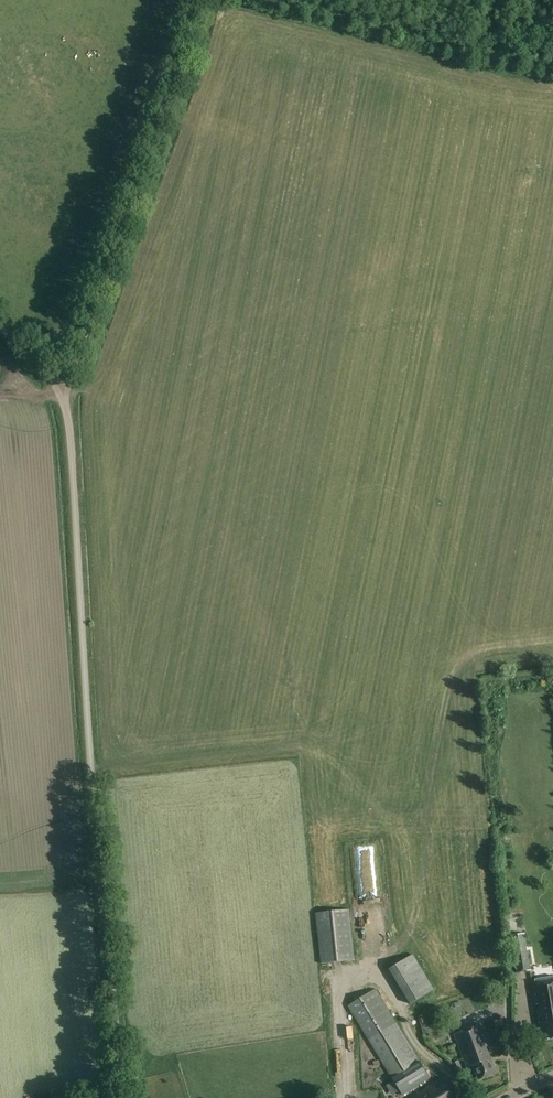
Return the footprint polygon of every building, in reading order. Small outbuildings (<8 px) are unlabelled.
[(315,914),(320,964),(355,960),(349,910),(315,914)] [(509,924),(511,936),(524,934),(522,922),(509,924)] [(510,936),(516,972),(530,970),(524,934),(511,936),(510,936)] [(535,961),(546,959),(543,938),(531,940),(535,961)] [(390,969),(411,1005),(434,991),(413,955),(390,969)] [(536,1004),(538,1004),(539,1012),(537,1012),(540,1030),(537,1030),(539,1040),(552,1038),(552,979),(532,982),(536,1004)] [(348,1007),(402,1095),(427,1080),(421,1070),(424,1069),(375,990),(348,1007)] [(495,1074),(487,1051),(490,1050),(481,1026),(454,1036),(466,1069),(469,1069),(470,1071),(474,1070),(478,1081),(495,1074)] [(452,1064),(455,1071),(461,1068),(458,1061),(452,1064)] [(445,1077),(411,1097),(458,1097),(445,1077)]
